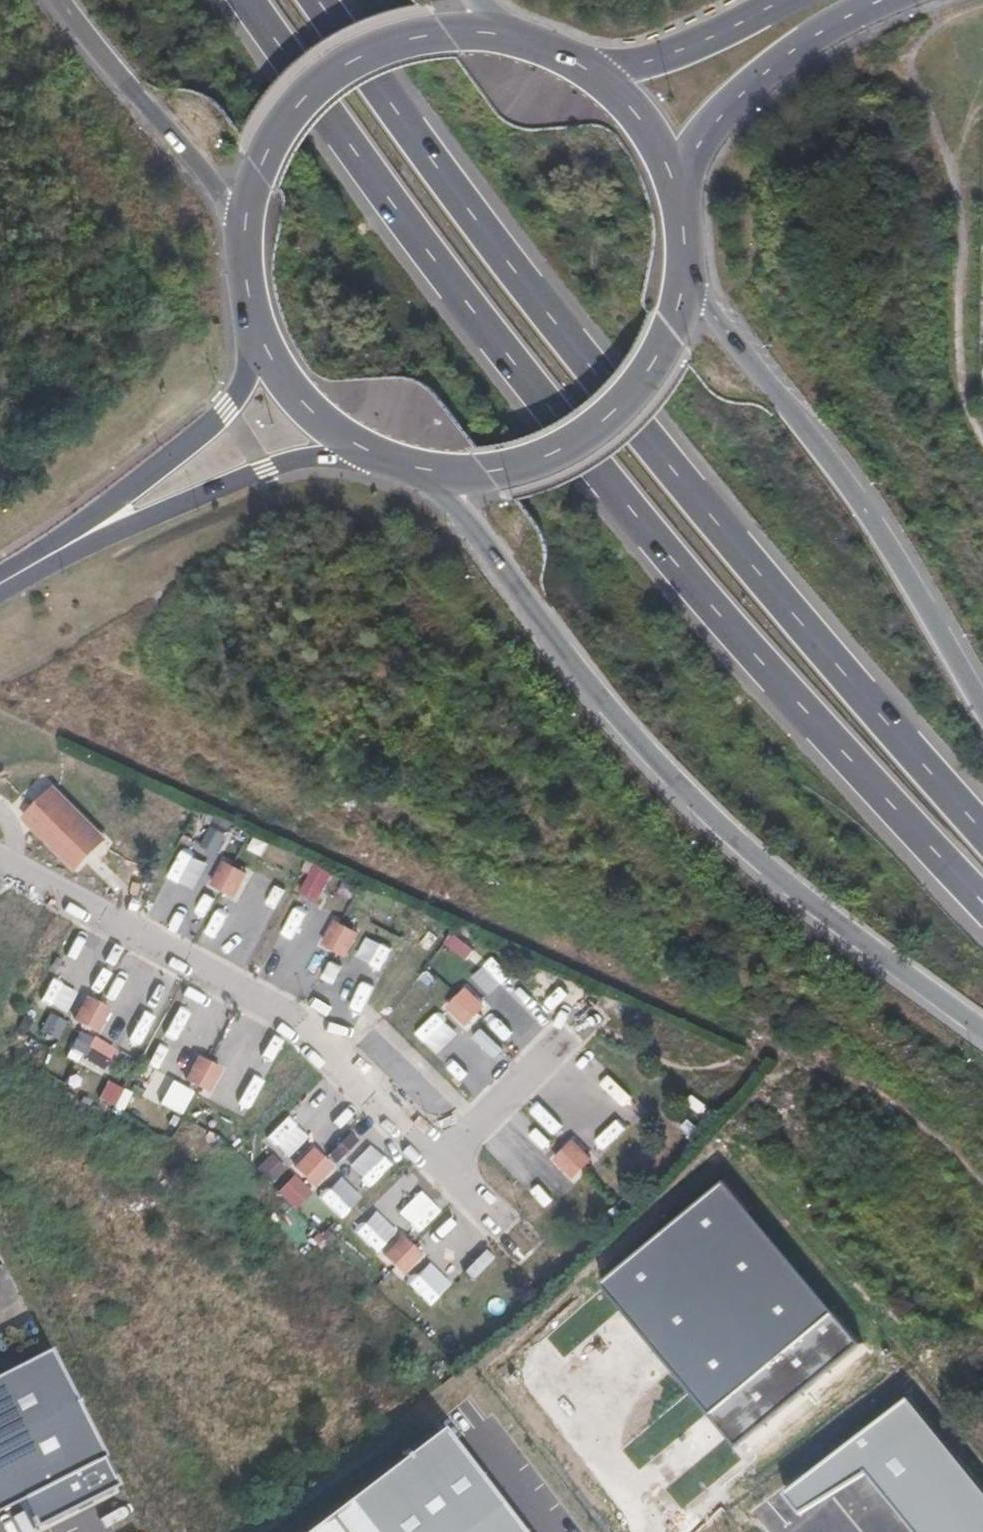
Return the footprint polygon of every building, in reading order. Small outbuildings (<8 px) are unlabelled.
[(55,784),(20,817),(73,871),(107,839),(55,784)] [(251,875),(223,861),(209,887),(235,901),(251,875)] [(360,934),(331,919),(316,946),(345,959),(360,934)] [(485,1008),(465,989),(448,1007),(467,1027),(485,1008)] [(111,1009),(85,995),(70,1022),(97,1035),(111,1009)] [(226,1070),(197,1055),(182,1083),(209,1098),(226,1070)] [(603,1104),(580,1128),(601,1149),(624,1125),(603,1104)] [(592,1162),(569,1140),(549,1160),(573,1180),(592,1162)] [(375,1146),(353,1167),(371,1187),(393,1166),(375,1146)] [(335,1171),(314,1148),(292,1168),(312,1193),(335,1171)] [(292,1168),(274,1153),(257,1170),(272,1186),(292,1168)] [(547,1206),(565,1187),(544,1168),(526,1188),(547,1206)] [(341,1220),(361,1200),(338,1177),(318,1198),(341,1220)] [(864,1342),(726,1182),(607,1284),(741,1446),(864,1342)] [(422,1258),(399,1234),(379,1253),(400,1278),(422,1258)] [(48,1355),(0,1380),(0,1517),(27,1503),(108,1463),(48,1355)] [(909,1399),(786,1495),(803,1513),(867,1474),(916,1531),(982,1531),(982,1485),(909,1399)] [(460,1429),(453,1435),(335,1524),(341,1531),(534,1531),(460,1429)] [(27,1503),(43,1531),(44,1531),(115,1485),(108,1463),(27,1503)] [(335,1524),(324,1531),(341,1531),(335,1524)]
